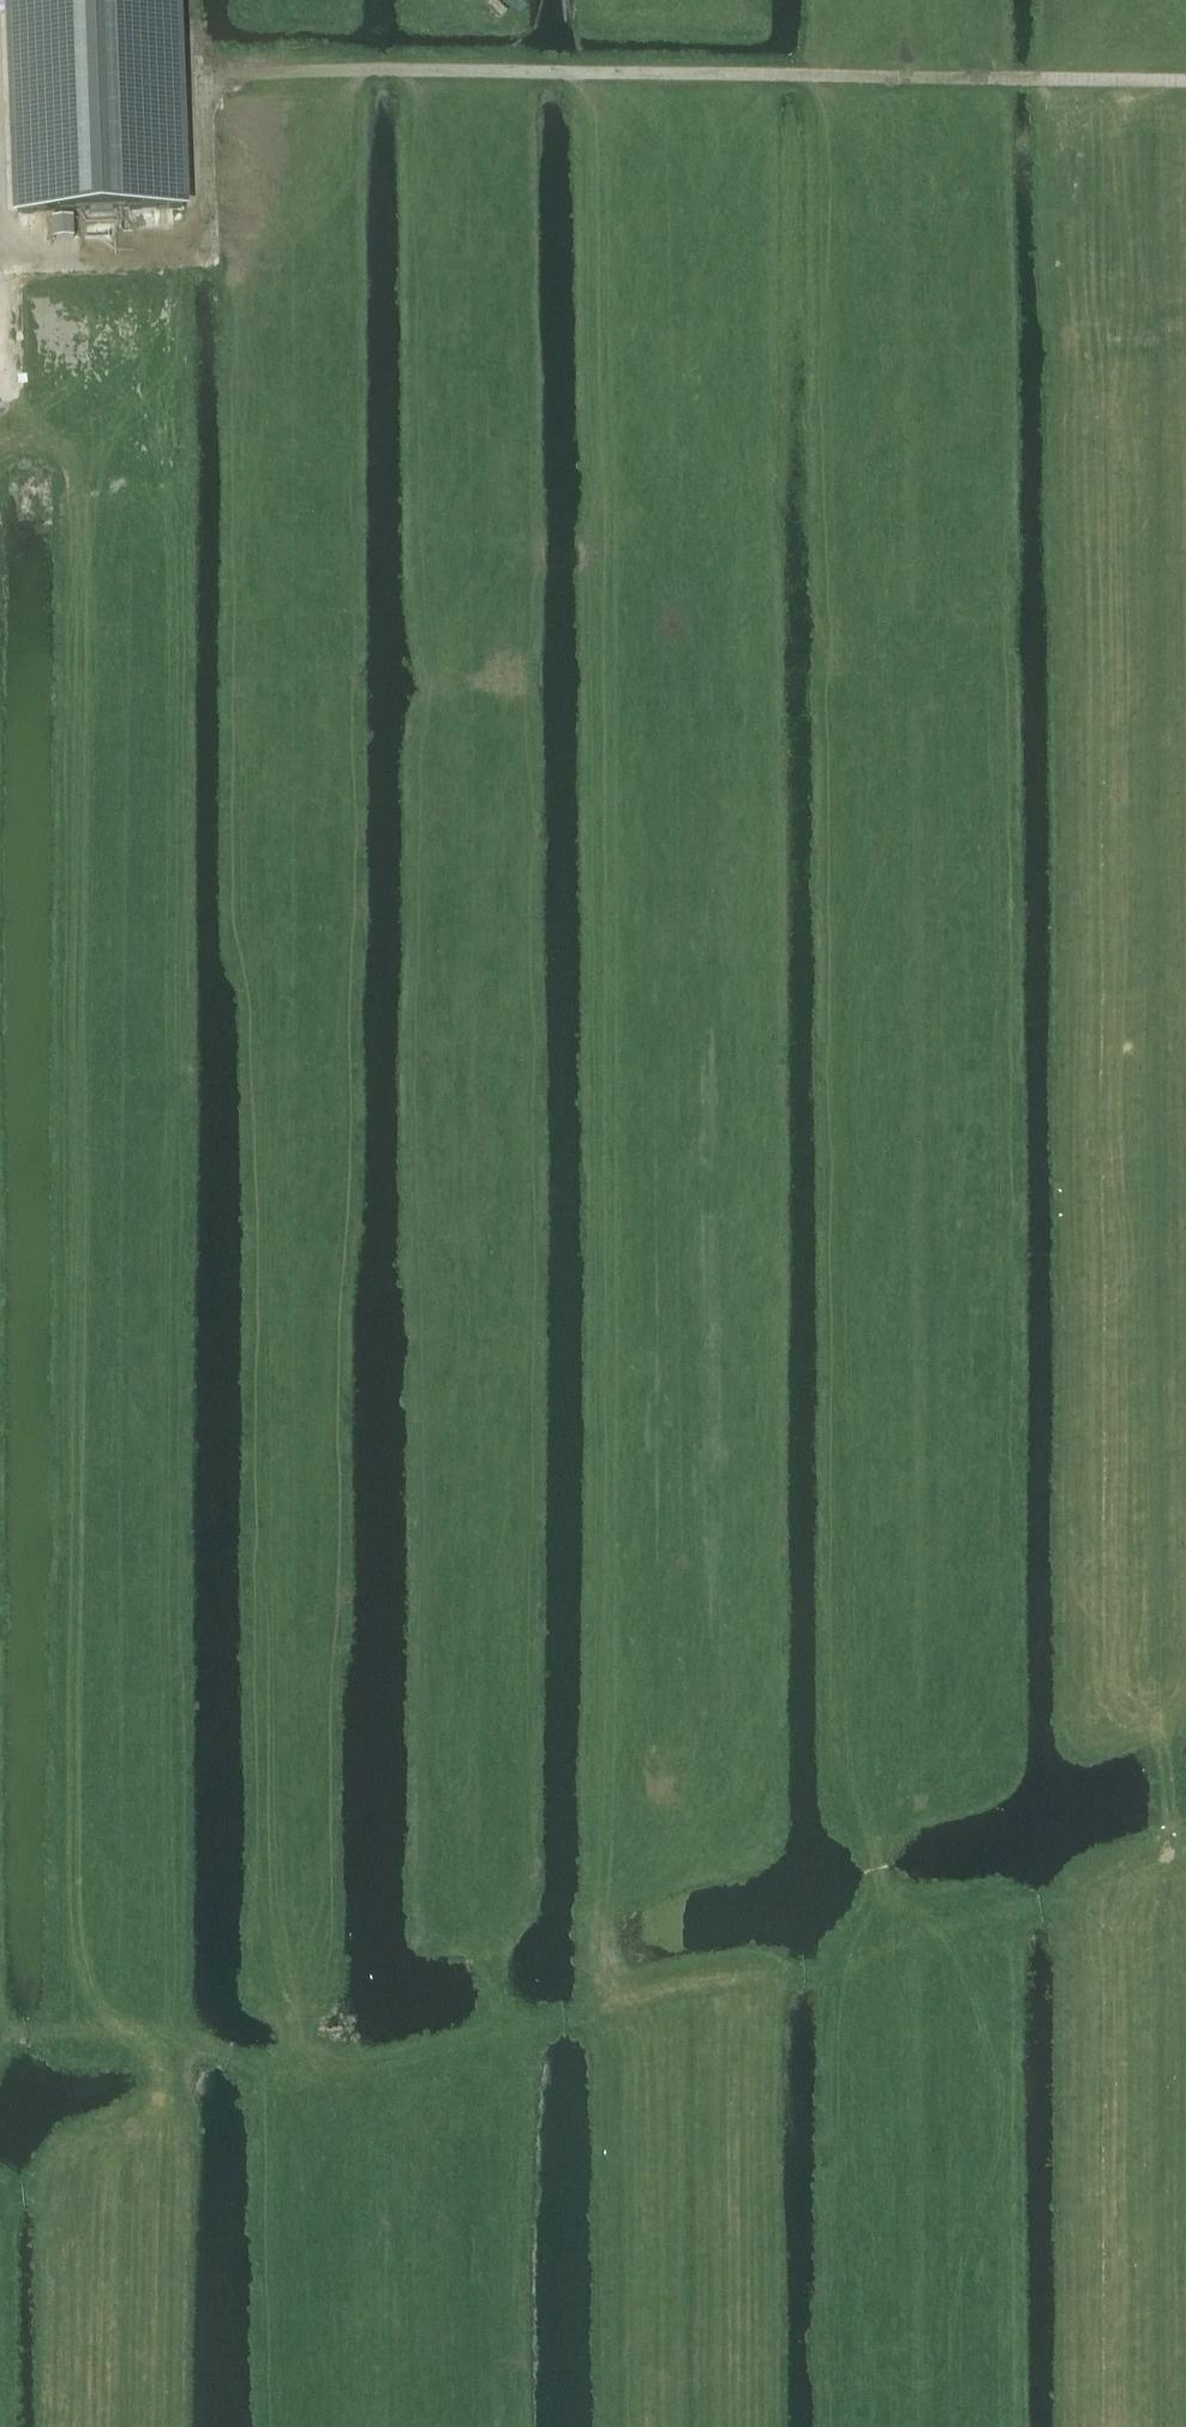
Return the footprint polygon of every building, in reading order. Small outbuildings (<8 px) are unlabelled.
[(18,214),(182,209),(175,0),(11,0),(18,214)]
